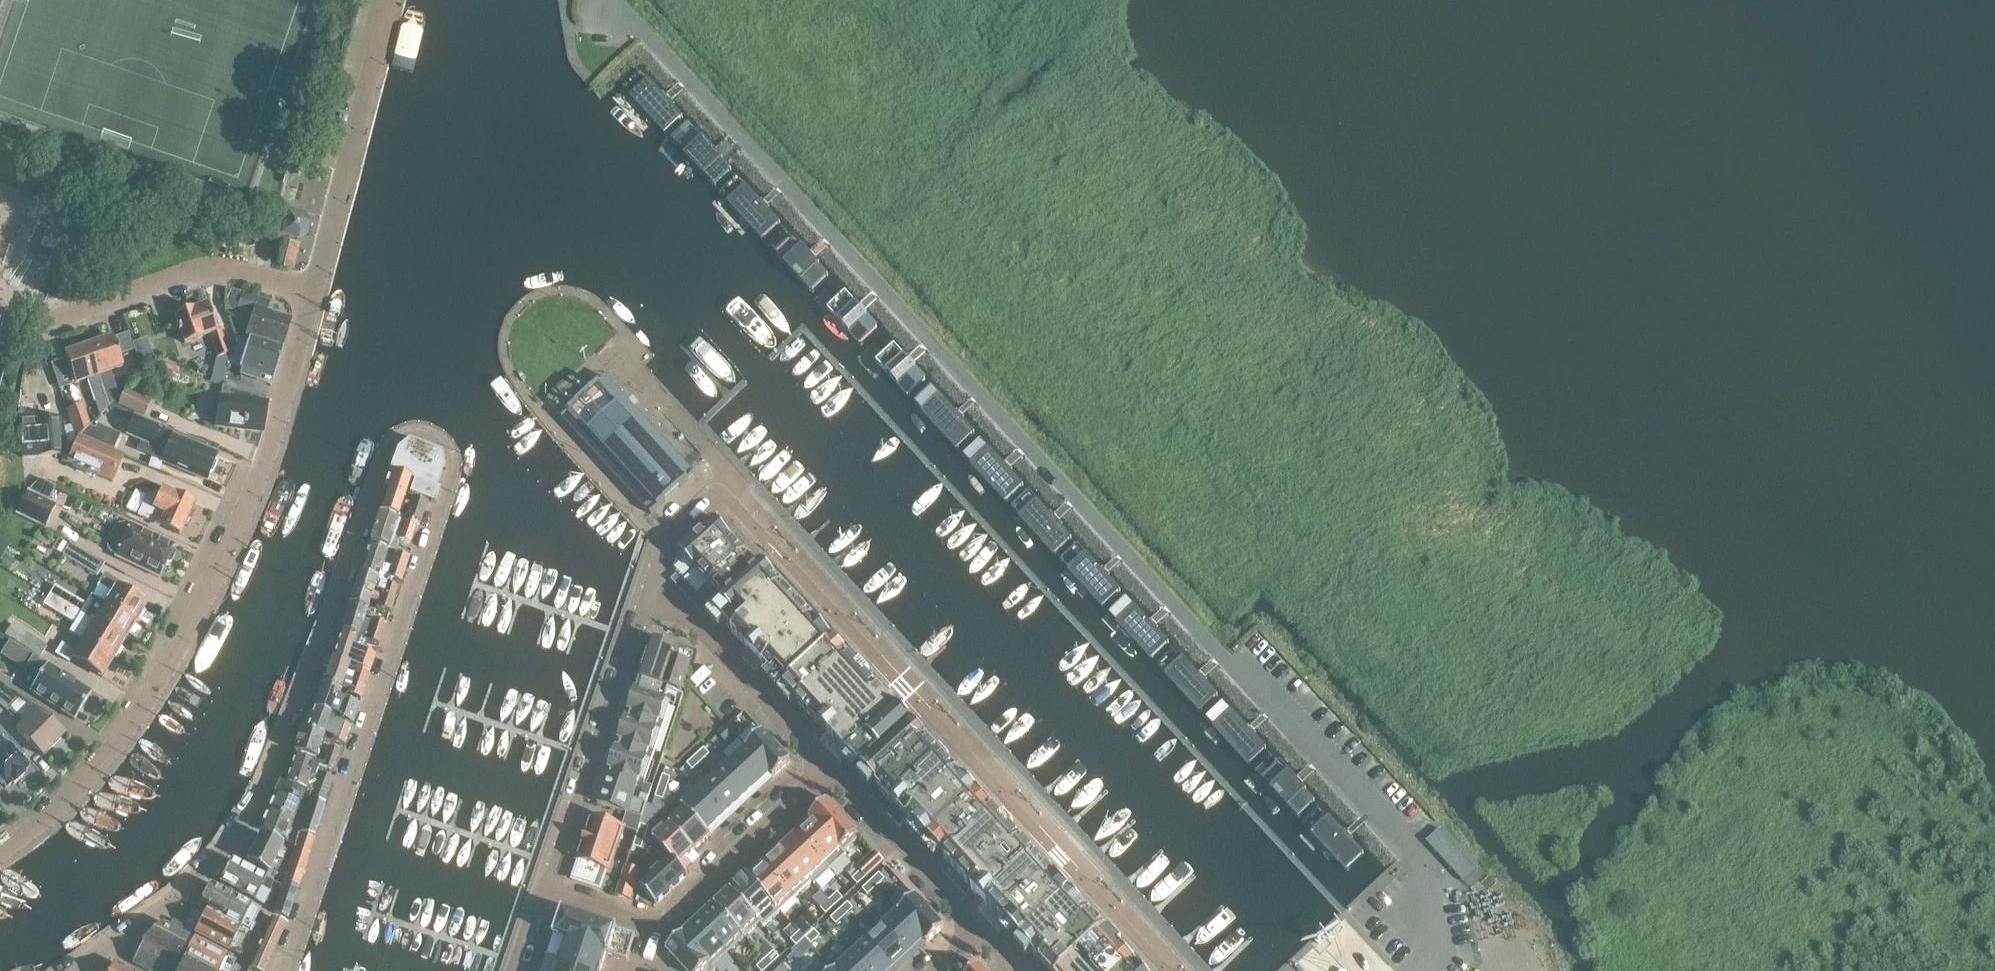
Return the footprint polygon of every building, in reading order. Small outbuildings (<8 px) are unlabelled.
[(633,69),(616,85),(661,134),(678,118),(633,69)] [(682,122),(665,138),(710,186),(727,170),(682,122)] [(732,176),(715,192),(759,241),(777,224),(732,176)] [(74,215),(37,202),(33,213),(70,226),(74,215)] [(305,213),(286,208),(277,206),(270,233),(298,240),(300,232),(308,234),(311,223),(303,221),(305,213)] [(57,225),(48,222),(36,256),(60,263),(69,235),(55,230),(57,225)] [(782,231),(765,247),(810,295),(827,279),(782,231)] [(832,284),(814,300),(859,348),(876,332),(832,284)] [(250,338),(255,340),(283,346),(291,320),(266,312),(269,302),(243,294),(238,309),(253,314),(246,337),(250,339),(250,338)] [(229,355),(221,332),(217,334),(207,305),(193,310),(193,308),(174,315),(185,344),(204,337),(209,335),(218,359),(216,359),(210,383),(221,386),(229,355)] [(128,333),(113,339),(114,342),(118,340),(123,355),(134,351),(128,333)] [(112,338),(88,346),(99,377),(101,385),(109,407),(118,397),(109,373),(123,368),(114,342),(113,339),(112,338)] [(282,349),(283,346),(255,340),(250,338),(250,339),(241,370),(243,371),(242,376),(256,381),(258,375),(275,380),(278,370),(284,350),(282,349)] [(882,338),(864,354),(909,402),(926,386),(882,338)] [(99,377),(88,346),(64,355),(74,386),(89,380),(92,389),(91,389),(101,417),(109,408),(109,407),(101,385),(99,377)] [(695,475),(651,426),(606,378),(562,419),(607,467),(651,515),(695,475)] [(265,400),(245,393),(222,389),(220,398),(219,398),(215,428),(262,434),(266,404),(264,404),(265,400)] [(125,390),(118,406),(144,418),(151,402),(125,390)] [(931,391),(914,407),(958,455),(976,439),(931,391)] [(78,439),(79,438),(89,428),(90,428),(83,407),(68,412),(78,439)] [(125,435),(156,448),(159,442),(164,429),(133,416),(125,435)] [(20,423),(24,459),(63,456),(60,420),(20,423)] [(89,428),(79,438),(112,452),(119,436),(97,427),(96,430),(89,428)] [(175,434),(164,429),(159,442),(170,446),(163,463),(205,481),(208,475),(212,474),(216,465),(214,461),(216,455),(199,448),(198,443),(175,433),(175,434)] [(112,452),(79,438),(68,464),(112,483),(123,457),(112,452)] [(389,472),(390,472),(410,480),(414,481),(409,494),(435,503),(440,489),(436,488),(444,467),(442,453),(409,440),(397,450),(389,472)] [(979,442),(962,458),(1007,506),(1024,490),(979,442)] [(389,492),(383,511),(399,516),(398,518),(416,524),(420,525),(426,505),(412,500),(410,506),(402,504),(410,480),(390,472),(384,491),(389,492)] [(148,497),(139,517),(180,536),(195,505),(162,490),(157,501),(148,497)] [(24,501),(17,514),(45,527),(55,505),(28,492),(25,499),(24,501)] [(1028,496),(1011,512),(1056,560),(1073,544),(1028,496)] [(371,544),(372,544),(388,549),(392,537),(400,539),(399,542),(409,545),(416,524),(398,518),(399,516),(383,511),(381,515),(380,515),(371,544)] [(677,586),(731,536),(715,519),(679,552),(674,569),(678,574),(671,580),(677,586)] [(118,525),(115,528),(107,543),(108,550),(110,554),(117,556),(115,559),(160,579),(166,564),(171,564),(176,554),(173,550),(174,547),(131,526),(130,527),(123,524),(118,525)] [(731,536),(677,586),(691,602),(745,552),(731,536)] [(106,563),(70,543),(63,557),(98,577),(106,563)] [(360,577),(355,591),(372,597),(374,590),(382,593),(377,609),(390,613),(398,589),(388,585),(390,581),(400,584),(408,559),(395,555),(390,570),(382,567),(388,549),(372,544),(371,548),(370,547),(360,577)] [(1078,549),(1060,565),(1105,613),(1123,597),(1078,549)] [(708,607),(712,611),(759,566),(745,552),(691,602),(702,613),(708,607)] [(784,689),(799,676),(835,642),(762,564),(759,566),(712,611),(712,612),(724,624),(725,625),(749,651),(743,657),(756,671),(762,665),(784,689)] [(112,592),(104,605),(135,624),(137,621),(140,622),(145,614),(143,611),(147,605),(143,603),(145,599),(129,589),(127,593),(116,586),(118,583),(105,575),(100,584),(112,592)] [(55,587),(49,597),(124,642),(135,624),(104,605),(90,597),(85,605),(55,587)] [(342,633),(358,639),(366,642),(378,647),(386,625),(373,620),(371,625),(363,623),(372,597),(355,591),(342,633)] [(71,635),(82,641),(113,660),(124,642),(49,597),(44,606),(72,623),(72,622),(77,625),(71,635)] [(1126,599),(1109,614),(1152,664),(1170,648),(1126,599)] [(47,647),(12,624),(5,636),(40,659),(47,647)] [(342,633),(333,660),(349,666),(355,669),(369,674),(375,657),(354,650),(358,639),(342,633)] [(113,660),(82,641),(75,654),(62,646),(56,656),(69,664),(71,660),(102,678),(113,660)] [(652,642),(639,680),(681,694),(690,666),(693,656),(678,651),(652,642)] [(889,701),(835,642),(799,676),(784,689),(821,729),(815,735),(821,742),(827,736),(840,750),(863,775),(914,728),(889,701)] [(1157,670),(1201,718),(1219,702),(1175,653),(1157,670)] [(91,694),(33,657),(27,666),(41,675),(29,692),(74,721),(91,694)] [(324,687),(341,693),(346,695),(345,698),(360,703),(368,678),(354,673),(352,677),(346,675),(349,666),(333,660),(326,658),(323,668),(330,670),(324,687)] [(630,711),(658,721),(659,721),(666,700),(665,700),(668,692),(683,697),(683,695),(681,694),(639,680),(639,682),(640,682),(637,690),(636,690),(629,711),(630,711)] [(352,725),(358,707),(338,700),(341,693),(324,687),(322,686),(313,710),(331,716),(330,718),(331,718),(331,717),(339,720),(338,721),(352,725)] [(9,710),(17,717),(24,725),(16,733),(43,759),(65,737),(50,723),(27,707),(18,701),(9,710)] [(1226,709),(1209,724),(1250,769),(1267,754),(1226,709)] [(313,710),(306,731),(323,737),(322,740),(343,748),(350,729),(329,722),(331,718),(330,718),(331,716),(313,710)] [(619,740),(620,740),(648,750),(649,750),(656,729),(655,729),(658,721),(630,711),(627,720),(626,719),(619,740)] [(736,719),(727,727),(733,734),(742,726),(736,719)] [(727,727),(719,735),(725,742),(733,734),(727,727)] [(6,789),(12,783),(14,785),(24,776),(22,773),(28,768),(20,759),(25,755),(0,728),(0,783),(6,789)] [(978,797),(914,728),(863,775),(894,808),(887,813),(901,828),(907,822),(928,844),(978,797)] [(293,753),(315,760),(323,762),(327,751),(319,748),(322,740),(323,737),(306,731),(301,730),(293,753)] [(763,732),(746,747),(774,777),(791,762),(763,732)] [(610,769),(611,770),(639,779),(640,779),(647,759),(646,758),(648,750),(620,740),(618,749),(616,748),(610,769)] [(773,778),(774,777),(746,747),(730,762),(755,789),(770,775),(773,778)] [(695,757),(701,763),(710,755),(704,749),(695,757)] [(327,751),(323,762),(315,760),(314,764),(294,757),(286,781),(281,779),(280,781),(304,790),(308,779),(315,783),(318,775),(325,778),(327,773),(332,775),(339,755),(327,751)] [(701,763),(695,757),(687,765),(693,771),(701,763)] [(1274,758),(1256,773),(1299,822),(1317,807),(1274,758)] [(739,804),(755,789),(730,762),(714,777),(739,804)] [(639,779),(611,770),(608,778),(607,778),(598,804),(628,814),(630,815),(633,815),(642,818),(649,799),(648,799),(653,788),(646,786),(641,797),(639,796),(638,801),(633,800),(638,784),(637,784),(639,779)] [(318,775),(315,783),(308,803),(309,803),(298,836),(300,836),(292,860),(306,864),(325,808),(323,807),(332,780),(325,778),(318,775)] [(659,787),(667,790),(671,779),(663,776),(659,787)] [(723,818),(739,804),(714,777),(699,791),(696,787),(695,788),(723,818)] [(301,801),(308,803),(315,783),(308,779),(304,790),(280,781),(279,782),(280,783),(258,830),(284,842),(301,801)] [(667,790),(659,787),(655,798),(663,801),(667,790)] [(708,832),(723,818),(695,788),(679,803),(710,836),(711,836),(708,832)] [(978,797),(928,844),(995,915),(1021,943),(1071,897),(1044,868),(978,797)] [(828,800),(810,817),(813,820),(841,850),(844,853),(862,837),(828,800)] [(695,851),(710,836),(679,803),(685,810),(670,824),(695,851)] [(572,881),(601,890),(622,828),(594,818),(588,834),(588,833),(584,845),(585,845),(572,881)] [(825,864),(841,850),(813,820),(798,835),(825,864)] [(1333,821),(1314,838),(1346,875),(1365,858),(1333,821)] [(671,859),(672,858),(688,876),(689,875),(685,871),(692,865),(686,859),(695,851),(670,824),(654,839),(653,840),(671,859)] [(641,825),(637,836),(645,839),(649,828),(641,825)] [(1439,829),(1426,842),(1464,883),(1477,871),(1439,829)] [(260,835),(246,864),(267,875),(281,846),(260,835)] [(798,835),(782,850),(812,883),(813,882),(810,878),(825,864),(798,835)] [(641,850),(645,839),(637,836),(633,847),(641,850)] [(796,898),(812,883),(782,850),(766,864),(796,898)] [(874,853),(857,868),(861,872),(866,878),(883,862),(874,853)] [(672,890),(688,876),(672,858),(671,859),(656,873),(640,888),(656,905),(672,890)] [(298,889),(306,864),(292,860),(284,884),(274,915),(288,920),(298,889)] [(265,879),(238,866),(230,862),(219,885),(254,902),(260,889),(270,893),(273,883),(265,879)] [(796,898),(766,864),(750,878),(747,875),(746,876),(780,912),(796,898)] [(617,895),(631,900),(641,870),(626,865),(617,895)] [(866,878),(861,872),(852,880),(858,886),(866,878)] [(870,882),(876,888),(885,880),(879,874),(870,882)] [(746,876),(730,890),(764,927),(780,912),(746,876)] [(867,896),(876,888),(870,882),(862,890),(867,896)] [(208,885),(197,908),(205,912),(222,921),(234,898),(214,888),(209,885),(208,885)] [(764,927),(730,890),(714,905),(745,938),(760,924),(764,927)] [(837,893),(829,901),(835,907),(843,900),(837,893)] [(899,911),(897,912),(923,940),(927,944),(944,928),(915,896),(899,911)] [(1071,897),(1021,943),(1047,970),(1140,970),(1071,897)] [(253,926),(255,920),(260,911),(234,898),(222,921),(239,929),(240,928),(248,933),(250,934),(254,926),(253,926)] [(826,915),(835,907),(829,901),(820,909),(826,915)] [(839,911),(844,917),(853,910),(847,903),(839,911)] [(909,954),(923,940),(897,912),(899,911),(892,904),(875,920),(878,924),(879,923),(909,954)] [(714,905),(699,919),(729,953),(745,938),(714,905)] [(844,917),(839,911),(830,919),(836,925),(844,917)] [(222,921),(205,912),(194,935),(239,957),(242,951),(239,950),(248,933),(240,928),(239,929),(222,921)] [(635,936),(620,931),(561,912),(558,920),(553,935),(608,953),(607,954),(612,956),(615,956),(627,960),(629,952),(632,944),(635,936)] [(249,970),(265,970),(286,925),(271,919),(248,970),(249,970)] [(699,919),(683,934),(717,970),(714,967),(729,953),(699,919)] [(878,924),(863,938),(893,969),(909,954),(879,923),(878,924)] [(193,940),(162,925),(143,942),(182,962),(193,940)] [(799,933),(805,939),(813,931),(808,925),(799,933)] [(814,931),(805,939),(811,945),(820,937),(814,931)] [(796,947),(805,939),(799,933),(791,941),(796,947)] [(717,970),(683,934),(666,949),(686,970),(716,970),(717,970)] [(553,935),(553,936),(554,936),(547,957),(546,957),(587,970),(602,970),(607,954),(608,953),(553,935)] [(893,969),(863,938),(848,952),(865,970),(891,970),(893,969)] [(805,939),(796,947),(792,951),(794,953),(800,959),(813,947),(811,945),(805,939)] [(182,962),(200,970),(231,970),(236,961),(226,956),(193,940),(182,962)] [(145,970),(178,970),(182,962),(143,942),(132,964),(145,970)] [(765,960),(771,966),(779,958),(774,952),(765,960)] [(832,967),(835,970),(865,970),(848,952),(832,966),(832,967)] [(546,957),(546,958),(547,958),(543,970),(587,970),(546,957)] [(771,966),(765,960),(757,968),(760,970),(766,970),(771,966)] [(178,970),(200,970),(182,962),(178,970)] [(832,967),(832,966),(829,963),(820,970),(835,970),(832,967)]
